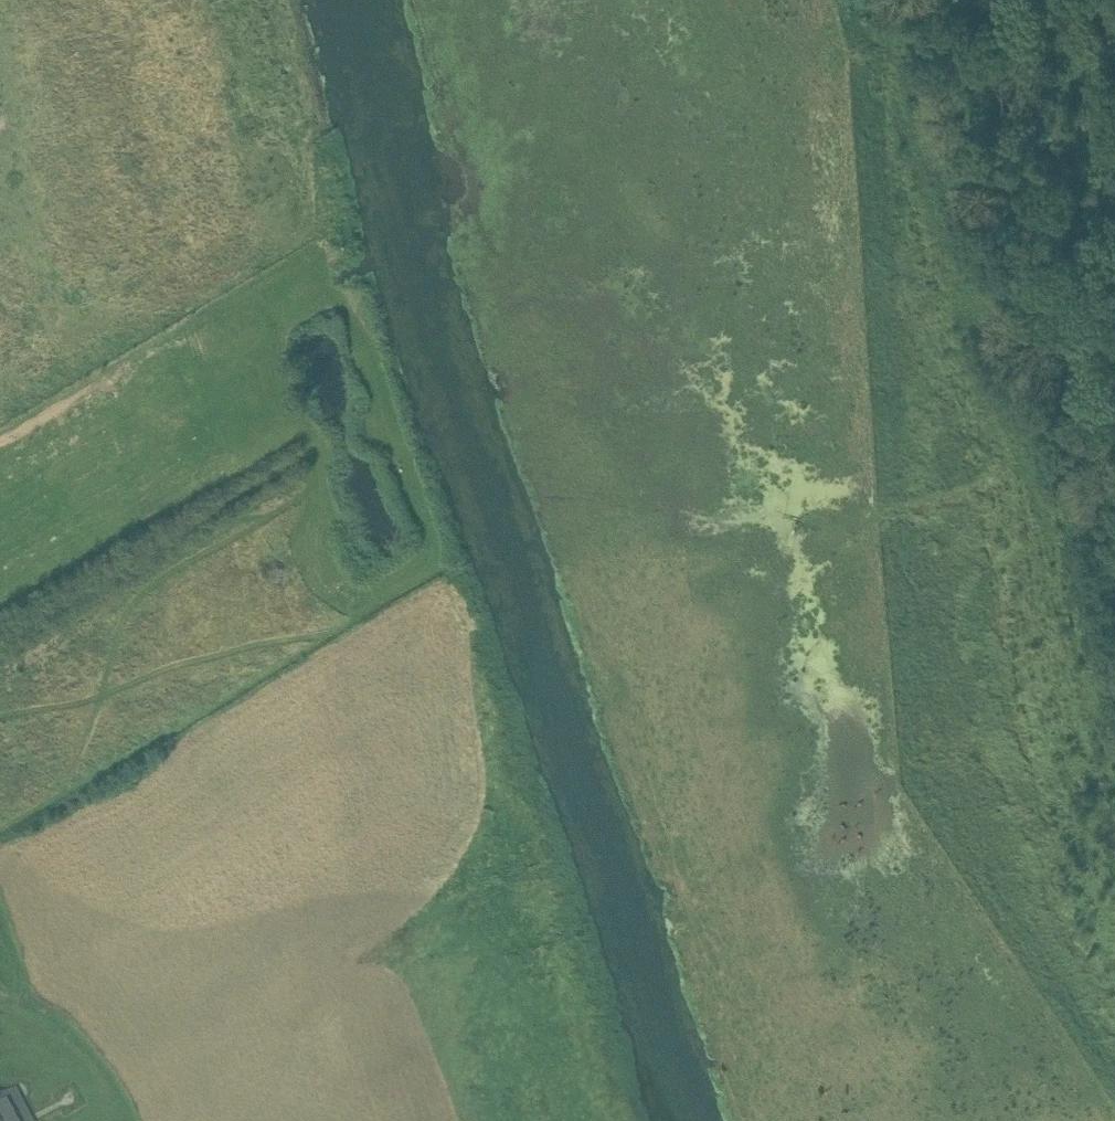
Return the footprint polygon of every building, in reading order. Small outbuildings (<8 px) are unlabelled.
[(17,1090),(3,1097),(0,1099),(0,1120),(33,1120),(17,1090)]
